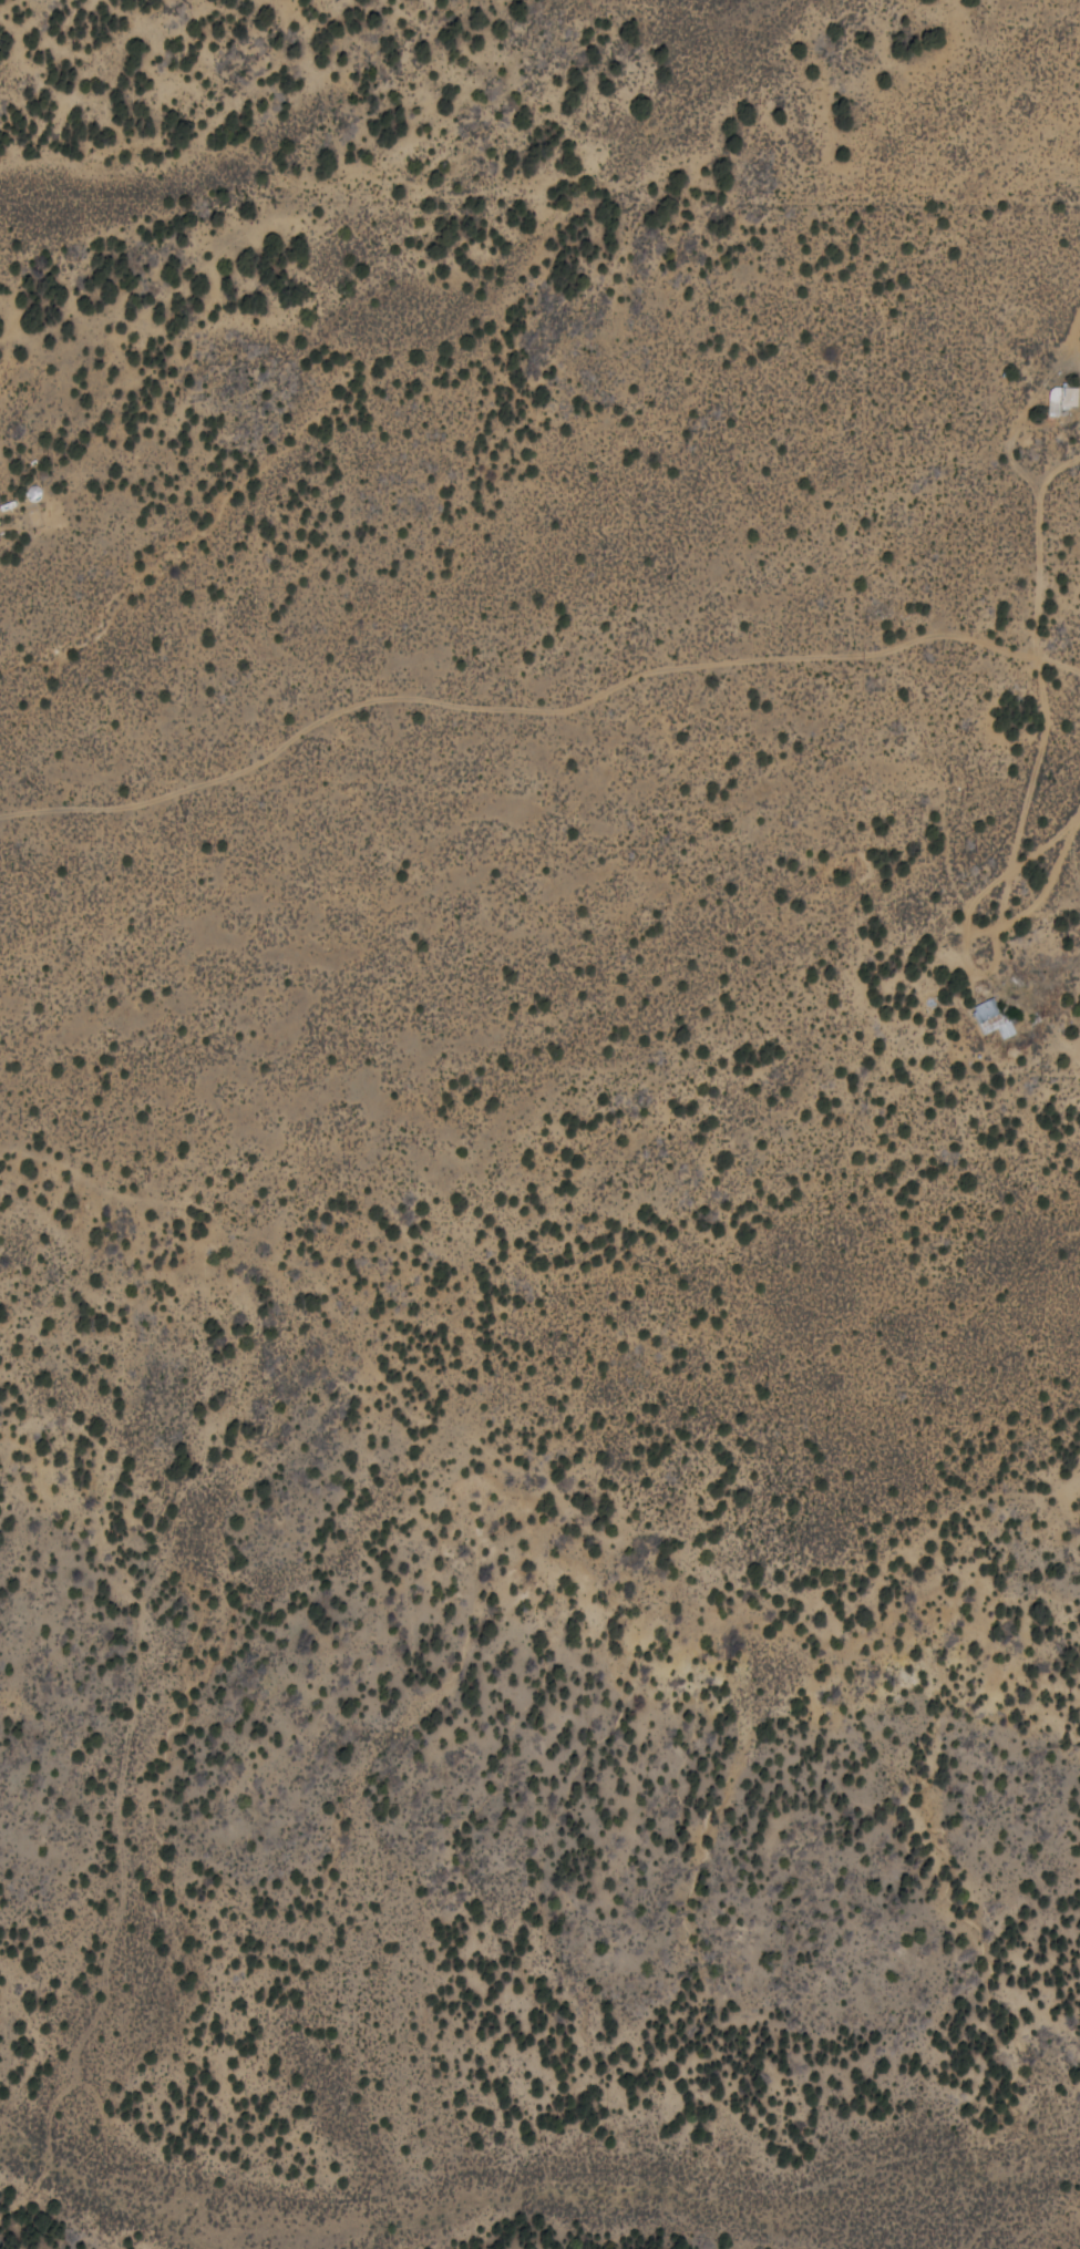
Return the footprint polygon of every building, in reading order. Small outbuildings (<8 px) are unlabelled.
[(1075,406),(1076,387),(1048,387),(1047,413),(1056,413),(1056,406),(1075,406)] [(1014,1033),(1006,1012),(999,1015),(992,997),(970,1006),(981,1034),(997,1028),(1001,1039),(1014,1033)]
